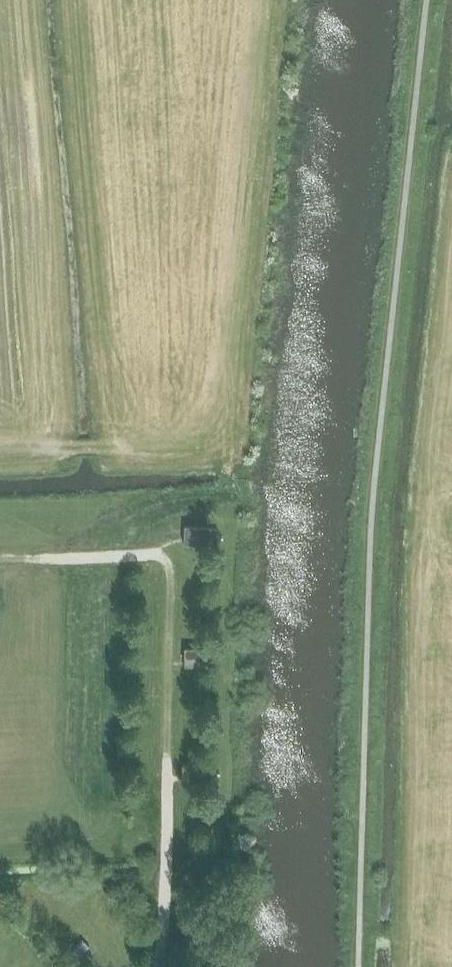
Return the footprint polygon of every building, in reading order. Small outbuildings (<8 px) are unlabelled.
[(184,526),(183,543),(215,545),(216,527),(184,526)] [(216,648),(183,648),(183,666),(216,666),(216,648)]
